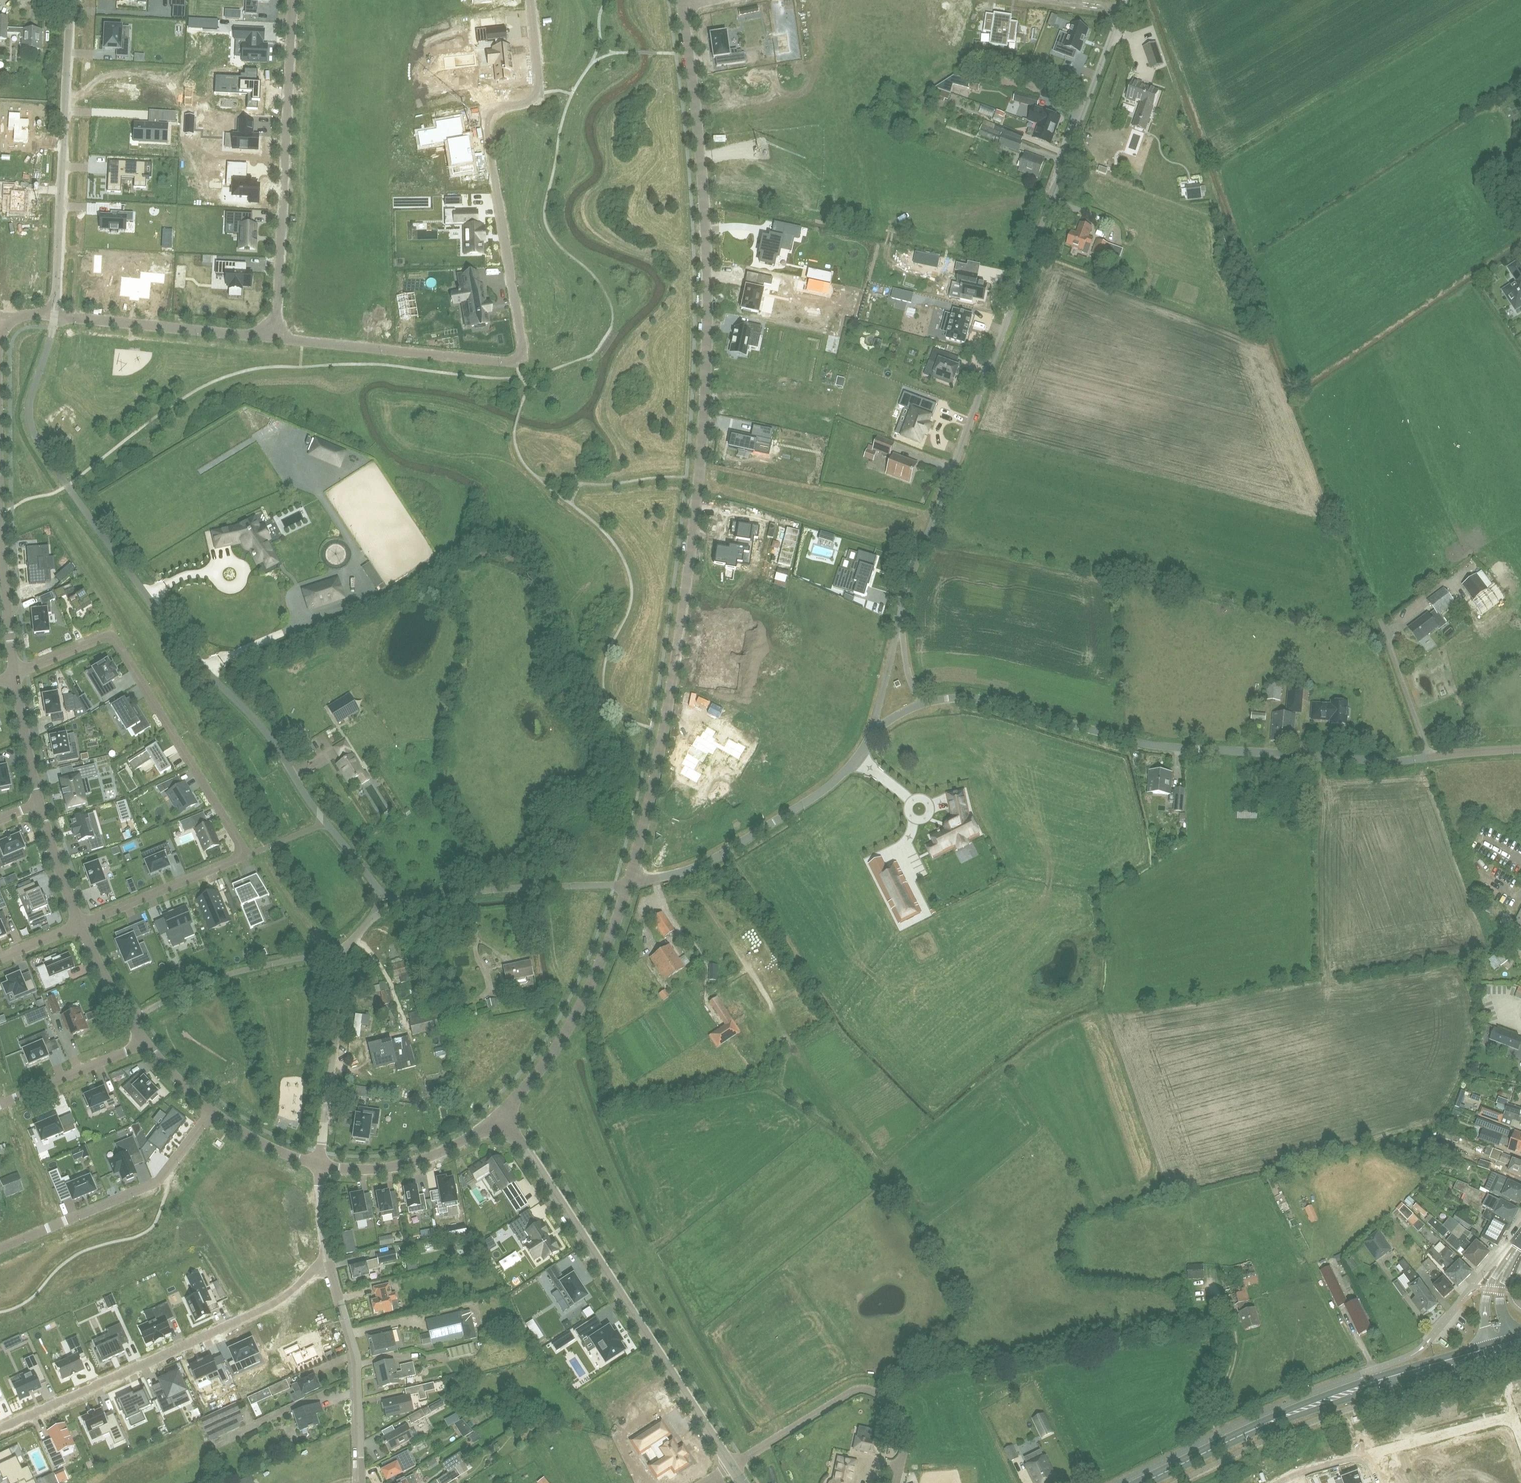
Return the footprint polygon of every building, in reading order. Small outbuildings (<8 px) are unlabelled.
[(245,15),(257,15),(258,9),(257,9),(258,3),(269,3),(269,0),(252,0),(252,2),(252,8),(246,8),(245,15)] [(1011,22),(1012,17),(1002,16),(1002,14),(994,13),(994,15),(993,25),(985,24),(984,32),(991,33),(990,45),(1004,47),(1004,42),(1008,42),(1015,43),(1018,23),(1011,22)] [(22,48),(41,49),(42,30),(8,29),(8,18),(0,18),(0,39),(7,39),(7,32),(21,33),(21,37),(23,38),(22,48)] [(218,21),(191,19),(191,28),(217,30),(218,21)] [(105,41),(105,49),(117,50),(117,57),(129,57),(129,41),(121,40),(122,27),(116,27),(116,25),(108,24),(108,27),(106,26),(105,35),(105,41)] [(1053,52),(1072,59),(1075,51),(1077,52),(1079,52),(1088,30),(1074,25),(1070,36),(1066,47),(1057,43),(1053,52)] [(235,40),(236,40),(247,40),(246,45),(244,44),(243,58),(243,62),(266,63),(267,46),(262,45),(262,41),(263,41),(264,31),(235,29),(235,40)] [(497,29),(476,31),(477,37),(487,36),(488,42),(495,41),(496,49),(494,49),(494,52),(488,52),(489,64),(495,63),(497,81),(509,80),(508,71),(512,71),(510,47),(503,48),(502,40),(502,39),(498,40),(497,29)] [(726,33),(710,35),(713,59),(715,58),(717,67),(745,63),(744,54),(738,55),(737,50),(729,51),(726,33)] [(417,38),(408,39),(414,99),(423,98),(417,38)] [(788,40),(778,41),(779,53),(789,52),(788,40)] [(1152,68),(1163,65),(1155,44),(1144,47),(1152,68)] [(135,54),(134,62),(144,63),(145,55),(135,54)] [(177,68),(160,67),(160,75),(176,76),(177,68)] [(1060,75),(1047,70),(1044,77),(1057,82),(1060,75)] [(258,110),(258,103),(260,103),(261,84),(259,84),(257,84),(248,83),(248,74),(244,74),(241,74),(240,77),(220,76),(220,86),(240,87),(239,95),(247,95),(247,109),(258,110)] [(954,76),(935,88),(950,94),(953,84),(978,91),(980,83),(954,76)] [(1135,120),(1148,124),(1159,91),(1147,87),(1147,89),(1141,87),(1142,83),(1134,80),(1131,87),(1129,87),(1125,96),(1128,97),(1126,100),(1136,103),(1136,101),(1141,102),(1135,120)] [(951,94),(941,90),(938,100),(944,102),(945,99),(948,100),(951,94)] [(1038,105),(1039,99),(1016,93),(1015,98),(1038,105)] [(982,105),(981,109),(993,114),(995,110),(995,109),(983,104),(982,105)] [(1038,126),(1055,132),(1060,118),(1060,119),(1061,118),(1044,112),(1044,111),(1034,107),(1029,121),(1038,125),(1038,126)] [(1168,122),(1170,114),(1154,108),(1151,116),(1168,122)] [(176,112),(168,112),(167,122),(176,123),(176,112)] [(8,130),(14,131),(14,142),(29,143),(29,135),(30,129),(29,129),(30,121),(28,121),(21,120),(21,114),(20,114),(9,114),(8,130)] [(234,135),(233,149),(258,151),(258,136),(250,136),(250,133),(252,133),(253,121),(240,121),(239,135),(234,135)] [(984,121),(982,126),(1002,134),(1003,134),(1022,141),(1024,135),(1004,127),(1003,129),(984,121)] [(467,140),(464,140),(463,141),(462,134),(453,136),(451,123),(438,125),(439,132),(431,133),(433,144),(449,141),(452,163),(455,163),(455,164),(458,164),(459,172),(472,170),(470,158),(471,158),(470,153),(469,154),(467,140)] [(166,125),(157,125),(147,124),(138,124),(137,142),(165,143),(166,125)] [(982,126),(979,131),(993,137),(996,138),(995,142),(998,143),(1002,134),(982,126)] [(1055,132),(1038,126),(1036,131),(1029,129),(1027,136),(1033,138),(1050,145),(1055,132)] [(782,131),(781,132),(781,133),(782,132),(792,131),(794,146),(798,145),(798,146),(799,146),(798,146),(806,145),(805,130),(782,132),(782,131)] [(1003,134),(998,146),(1019,153),(1023,142),(1022,141),(1003,134)] [(1038,177),(1044,160),(1026,154),(1020,171),(1038,177)] [(108,177),(108,192),(121,193),(122,178),(134,179),(134,188),(146,188),(146,179),(150,179),(150,178),(145,178),(145,165),(136,165),(136,163),(119,162),(118,174),(112,174),(112,177),(108,177)] [(250,179),(247,178),(246,178),(247,171),(235,171),(234,187),(233,197),(240,197),(240,198),(242,198),(242,197),(249,198),(249,202),(259,203),(259,196),(260,189),(259,189),(260,187),(256,187),(257,182),(250,182),(250,179)] [(3,186),(3,197),(11,198),(10,214),(25,215),(26,193),(15,192),(15,186),(3,186)] [(465,244),(465,245),(470,245),(470,253),(470,254),(483,254),(482,242),(484,242),(483,228),(475,228),(475,224),(476,224),(476,212),(446,212),(446,215),(446,213),(455,213),(456,214),(456,224),(465,224),(465,226),(465,244)] [(101,216),(101,230),(110,230),(110,232),(118,233),(119,230),(126,231),(126,222),(133,223),(134,214),(111,213),(111,216),(101,216)] [(252,215),(253,215),(235,214),(234,235),(240,235),(239,249),(255,250),(256,241),(257,241),(256,240),(256,236),(258,236),(256,235),(256,226),(252,226),(251,226),(252,215)] [(1088,255),(1091,246),(1094,239),(1089,237),(1093,227),(1081,223),(1077,233),(1072,231),(1067,244),(1083,250),(1081,253),(1088,255)] [(801,229),(784,225),(782,235),(795,238),(799,239),(801,229)] [(1129,240),(1137,241),(1138,231),(1129,231),(1129,240)] [(782,239),(772,236),(770,236),(770,237),(770,239),(765,238),(763,238),(762,242),(761,247),(760,251),(759,254),(762,254),(760,263),(774,266),(776,257),(778,258),(779,251),(780,249),(782,239)] [(1110,260),(1114,247),(1096,240),(1092,254),(1110,260)] [(915,261),(938,266),(940,258),(916,253),(915,261)] [(94,255),(93,273),(102,273),(102,255),(94,255)] [(1506,296),(1515,310),(1520,306),(1520,278),(1520,277),(1520,276),(1520,268),(1517,262),(1508,268),(1516,282),(1503,291),(1506,296)] [(217,263),(216,275),(228,275),(227,286),(230,286),(229,297),(241,297),(242,287),(251,288),(252,273),(246,272),(235,272),(235,264),(217,263)] [(961,273),(959,284),(959,285),(963,286),(963,288),(962,288),(962,290),(963,290),(960,300),(972,303),(973,298),(984,300),(987,285),(976,283),(978,276),(966,274),(968,266),(957,264),(955,271),(961,273)] [(122,277),(120,296),(130,297),(129,300),(139,301),(140,298),(150,299),(150,292),(151,282),(164,284),(165,274),(141,271),(140,278),(122,277)] [(817,272),(815,280),(830,284),(832,275),(817,272)] [(458,293),(453,294),(454,304),(461,303),(465,302),(468,317),(471,317),(472,325),(472,326),(472,327),(475,326),(475,329),(485,327),(485,325),(488,324),(486,313),(491,312),(491,310),(490,306),(490,304),(485,305),(481,287),(480,287),(477,274),(467,276),(458,277),(460,291),(458,292),(458,293)] [(743,301),(743,302),(741,310),(743,310),(743,312),(751,314),(751,312),(758,313),(764,285),(771,286),(773,278),(759,275),(756,289),(746,287),(744,296),(743,301)] [(822,283),(820,294),(828,295),(830,285),(822,283)] [(914,295),(894,290),(892,299),(911,303),(914,295)] [(408,295),(397,297),(400,320),(411,318),(408,295)] [(946,314),(941,331),(948,333),(946,339),(965,344),(973,315),(954,310),(953,316),(946,314)] [(747,347),(750,347),(752,334),(760,335),(762,327),(750,325),(748,331),(738,329),(736,329),(731,352),(745,355),(747,347)] [(933,378),(945,382),(953,385),(959,367),(948,363),(951,355),(934,349),(930,362),(938,365),(933,378)] [(900,424),(896,434),(921,444),(925,435),(927,436),(931,427),(928,426),(931,418),(919,413),(924,400),(904,392),(899,406),(913,411),(907,427),(900,424)] [(731,439),(730,447),(754,452),(754,453),(769,456),(771,448),(769,448),(770,446),(771,446),(772,441),(771,441),(773,430),(763,428),(762,429),(763,429),(761,439),(751,436),(740,434),(739,437),(730,436),(730,437),(731,438),(730,439),(731,439)] [(910,482),(917,464),(917,463),(894,455),(890,454),(894,444),(878,438),(875,447),(873,450),(884,454),(883,456),(892,460),(887,474),(910,482)] [(347,453),(316,440),(310,455),(341,468),(347,453)] [(333,514),(339,510),(333,501),(327,504),(333,514)] [(285,536),(313,524),(305,504),(276,516),(285,536)] [(235,528),(213,533),(216,548),(231,545),(230,541),(239,539),(241,543),(243,547),(244,548),(246,549),(248,550),(249,550),(251,550),(254,555),(253,556),(254,558),(255,557),(258,564),(263,561),(274,556),(266,541),(267,540),(260,527),(260,528),(256,520),(255,518),(253,519),(251,520),(235,528)] [(716,548),(714,565),(725,567),(725,568),(725,569),(734,570),(736,571),(736,569),(737,564),(750,566),(752,554),(754,538),(758,539),(760,527),(748,525),(748,523),(738,522),(738,524),(732,523),(730,535),(735,535),(736,535),(735,541),(737,541),(736,548),(733,547),(729,546),(728,550),(718,548),(716,548)] [(346,562),(346,545),(335,545),(335,556),(332,556),(332,562),(346,562)] [(49,546),(27,548),(28,563),(28,564),(29,564),(29,567),(28,568),(30,585),(46,583),(46,581),(51,581),(51,571),(51,570),(47,570),(46,558),(50,558),(49,557),(49,546)] [(876,569),(874,569),(877,558),(860,552),(859,554),(856,563),(852,562),(849,572),(840,569),(834,588),(856,595),(855,595),(865,598),(869,587),(870,588),(876,569)] [(70,564),(55,577),(60,583),(76,569),(70,564)] [(383,583),(377,573),(369,578),(375,588),(383,583)] [(1487,590),(1476,575),(1461,585),(1473,601),(1487,590)] [(310,610),(344,598),(338,579),(303,591),(310,610)] [(63,588),(54,591),(57,599),(66,595),(63,588)] [(1439,615),(1454,603),(1443,589),(1427,601),(1435,611),(1428,616),(1427,614),(1408,629),(1418,641),(1437,627),(1439,629),(1445,624),(1439,615)] [(84,592),(69,602),(76,614),(84,609),(91,604),(92,604),(84,592)] [(43,610),(32,611),(35,634),(37,634),(37,636),(45,635),(45,633),(49,632),(48,614),(52,614),(50,602),(55,600),(52,593),(39,598),(42,605),(43,610)] [(355,608),(371,603),(369,597),(354,602),(355,608)] [(722,632),(723,627),(724,619),(722,632),(719,631),(705,629),(703,641),(706,641),(706,645),(705,645),(703,659),(704,659),(702,670),(700,678),(701,678),(700,682),(707,683),(711,684),(712,678),(715,678),(725,680),(728,680),(729,680),(729,677),(730,670),(727,669),(720,668),(719,668),(717,668),(719,654),(720,648),(722,648),(722,649),(730,650),(730,649),(740,651),(741,644),(743,635),(722,632)] [(98,678),(92,682),(102,698),(114,691),(109,684),(112,682),(118,678),(115,673),(117,672),(116,671),(113,666),(113,665),(111,666),(107,660),(105,662),(104,661),(95,666),(96,668),(93,669),(98,678)] [(1280,702),(1281,685),(1267,684),(1265,701),(1280,702)] [(1300,712),(1301,702),(1303,687),(1290,686),(1287,711),(1300,712)] [(44,695),(43,695),(43,696),(44,704),(45,709),(46,716),(46,717),(47,717),(47,716),(52,716),(53,722),(64,720),(63,713),(61,713),(58,694),(58,693),(57,693),(53,694),(53,692),(45,693),(45,695),(44,696),(44,695)] [(72,696),(66,697),(68,712),(75,711),(85,709),(76,696),(73,696),(73,695),(72,696)] [(351,706),(355,703),(349,695),(329,708),(338,723),(345,719),(344,718),(347,717),(347,718),(355,713),(351,706)] [(125,698),(111,707),(121,723),(126,720),(131,729),(136,737),(146,730),(145,728),(149,725),(141,712),(139,713),(138,711),(136,712),(132,705),(130,707),(126,700),(125,698)] [(1331,720),(1331,724),(1346,724),(1346,717),(1349,718),(1350,710),(1347,709),(1347,703),(1346,702),(1346,701),(1339,700),(1339,702),(1332,702),(1332,705),(1313,704),(1312,719),(1331,720)] [(89,702),(83,706),(86,711),(92,707),(89,702)] [(1292,743),(1295,715),(1272,713),(1270,741),(1292,743)] [(729,739),(724,747),(715,741),(716,739),(712,737),(716,732),(707,727),(704,733),(703,732),(700,737),(697,735),(692,745),(690,745),(689,747),(690,747),(688,751),(687,751),(686,753),(687,754),(681,764),(684,766),(680,774),(697,783),(702,774),(694,770),(700,761),(703,763),(708,752),(713,755),(717,747),(739,759),(745,748),(746,748),(747,748),(738,743),(737,744),(729,739)] [(51,737),(50,737),(50,738),(51,738),(52,745),(53,750),(54,756),(54,757),(55,757),(57,757),(66,755),(68,761),(79,759),(76,748),(69,749),(66,735),(67,735),(66,734),(65,734),(65,735),(61,736),(60,732),(52,734),(52,737),(51,737)] [(348,783),(357,778),(361,785),(370,779),(365,772),(363,773),(361,774),(357,768),(359,766),(359,764),(354,756),(352,756),(352,755),(352,756),(348,751),(350,750),(345,741),(334,748),(339,756),(343,754),(346,759),(337,765),(348,783)] [(156,744),(132,758),(133,760),(138,768),(152,760),(155,766),(161,775),(171,768),(166,759),(162,753),(156,744)] [(177,746),(167,751),(171,757),(180,751),(177,746)] [(63,781),(62,781),(64,792),(62,793),(62,794),(63,793),(64,797),(63,797),(64,798),(66,797),(68,808),(86,804),(84,796),(80,780),(88,778),(98,776),(95,765),(73,770),(75,778),(63,781)] [(1,789),(2,791),(10,790),(9,787),(10,787),(11,787),(12,787),(11,786),(10,779),(9,774),(7,767),(7,766),(6,766),(5,767),(0,768),(0,789),(1,789)] [(1170,790),(1171,773),(1149,772),(1148,794),(1169,795),(1169,802),(1175,802),(1175,811),(1183,812),(1184,790),(1176,789),(1176,791),(1170,790)] [(173,779),(162,785),(166,791),(168,789),(170,793),(168,794),(180,813),(191,807),(197,803),(185,784),(183,785),(178,788),(173,780),(173,779)] [(130,794),(135,791),(129,781),(124,784),(130,794)] [(968,840),(978,836),(980,835),(979,833),(978,831),(971,817),(969,818),(968,815),(969,815),(964,791),(948,795),(951,809),(953,819),(948,822),(947,823),(946,824),(945,826),(945,828),(945,829),(940,832),(940,831),(938,832),(938,833),(932,836),(935,843),(928,847),(933,858),(941,854),(955,847),(956,847),(968,840)] [(1237,820),(1257,819),(1257,808),(1237,808),(1237,820)] [(201,814),(192,818),(197,829),(196,830),(205,852),(219,846),(210,824),(206,825),(201,814)] [(74,826),(72,827),(72,829),(74,835),(75,837),(77,837),(79,842),(89,839),(92,851),(103,847),(100,835),(94,837),(88,816),(72,821),(74,826)] [(0,856),(0,865),(1,868),(12,863),(9,856),(25,849),(23,845),(26,844),(23,836),(20,837),(20,835),(11,839),(7,840),(7,841),(0,843),(0,849),(3,855),(0,856)] [(147,866),(145,867),(148,875),(150,874),(151,876),(170,868),(166,857),(172,855),(167,844),(156,848),(159,856),(145,862),(147,866)] [(85,867),(84,867),(85,868),(87,875),(89,880),(91,887),(92,888),(93,887),(92,887),(97,885),(101,896),(111,892),(107,881),(106,882),(99,863),(99,862),(98,862),(98,863),(97,863),(96,861),(86,865),(86,867),(85,867)] [(896,864),(886,869),(887,871),(876,876),(900,924),(921,913),(918,906),(917,907),(916,905),(917,904),(901,872),(900,873),(899,871),(900,870),(896,864)] [(15,875),(8,878),(11,885),(18,882),(15,875)] [(19,890),(17,891),(20,898),(23,897),(23,898),(26,896),(32,912),(29,914),(27,915),(30,923),(33,922),(34,926),(47,921),(46,917),(48,916),(45,908),(48,907),(40,889),(37,890),(34,883),(32,884),(30,881),(21,884),(23,888),(19,890)] [(242,881),(232,885),(236,893),(237,892),(239,897),(238,897),(241,906),(251,929),(260,925),(258,921),(261,919),(258,911),(257,909),(253,911),(249,902),(255,900),(268,895),(269,896),(269,895),(262,883),(253,889),(250,885),(245,888),(242,881)] [(218,891),(197,900),(201,908),(207,924),(228,915),(220,897),(218,891)] [(1490,914),(1496,903),(1489,899),(1483,910),(1490,914)] [(164,919),(162,920),(167,932),(165,933),(166,934),(169,942),(170,942),(182,937),(183,940),(185,940),(195,936),(190,923),(192,922),(186,908),(175,912),(169,915),(163,917),(164,919)] [(652,919),(654,922),(664,938),(674,931),(662,912),(652,919)] [(130,928),(115,934),(118,941),(116,942),(125,963),(148,954),(144,943),(138,946),(130,928)] [(665,980),(684,967),(669,945),(649,958),(665,980)] [(49,973),(40,977),(46,990),(52,987),(51,985),(61,981),(58,975),(68,971),(74,968),(68,954),(57,958),(56,955),(45,960),(46,963),(45,964),(45,965),(49,973)] [(1499,976),(1499,959),(1487,959),(1488,977),(1499,976)] [(507,981),(514,980),(514,985),(516,986),(526,984),(528,982),(527,977),(533,975),(530,961),(504,967),(507,981)] [(399,975),(401,983),(413,981),(411,975),(408,976),(405,962),(390,965),(393,976),(399,975)] [(176,974),(175,974),(178,981),(179,981),(184,979),(181,972),(176,974)] [(9,984),(3,986),(7,996),(13,993),(16,1000),(37,992),(32,980),(24,984),(21,976),(20,974),(7,979),(9,984)] [(390,990),(386,991),(385,986),(380,987),(383,1005),(393,1003),(390,990)] [(664,991),(659,994),(663,1001),(669,997),(664,991)] [(54,996),(48,999),(54,1015),(61,1012),(54,996)] [(497,997),(486,1000),(489,1010),(499,1007),(497,997)] [(725,1025),(709,1036),(717,1048),(740,1032),(717,997),(709,1002),(725,1025)] [(39,1008),(44,1006),(42,1000),(36,1002),(39,1008)] [(738,1020),(746,1015),(739,1003),(730,1009),(738,1020)] [(44,1008),(38,1010),(41,1019),(48,1016),(44,1008)] [(71,1013),(62,1016),(65,1024),(67,1023),(70,1030),(72,1036),(88,1029),(85,1022),(87,1021),(88,1022),(99,1017),(97,1011),(85,1015),(86,1017),(83,1018),(80,1009),(71,1013)] [(409,1022),(413,1035),(438,1030),(435,1015),(409,1022)] [(1517,1037),(1495,1028),(1490,1039),(1518,1050),(1520,1043),(1520,1038),(1517,1037)] [(25,1055),(23,1056),(26,1064),(28,1064),(29,1065),(29,1066),(30,1065),(37,1062),(41,1061),(41,1060),(48,1057),(48,1058),(49,1057),(49,1056),(48,1056),(48,1054),(44,1046),(50,1043),(46,1032),(34,1037),(37,1045),(24,1050),(23,1050),(23,1051),(23,1052),(23,1051),(25,1055)] [(379,1043),(369,1046),(372,1057),(374,1056),(375,1061),(373,1062),(375,1069),(395,1064),(407,1061),(401,1038),(385,1042),(384,1037),(378,1039),(379,1043)] [(446,1048),(439,1049),(440,1056),(447,1055),(446,1048)] [(123,1076),(121,1071),(110,1076),(112,1081),(123,1076)] [(133,1079),(122,1089),(131,1097),(137,1092),(147,1102),(146,1102),(147,1103),(148,1102),(151,1100),(152,1101),(158,1096),(157,1094),(157,1093),(158,1093),(158,1092),(153,1087),(149,1083),(144,1078),(144,1077),(143,1078),(142,1079),(137,1084),(133,1079)] [(86,1098),(84,1099),(87,1107),(89,1107),(90,1109),(104,1103),(107,1109),(117,1105),(114,1096),(108,1098),(104,1088),(97,1091),(92,1093),(85,1096),(86,1098)] [(363,1088),(362,1098),(369,1099),(370,1089),(363,1088)] [(1454,1107),(1459,1109),(1465,1093),(1460,1091),(1454,1107)] [(1507,1105),(1507,1107),(1497,1104),(1496,1108),(1505,1111),(1520,1115),(1520,1116),(1520,1109),(1507,1105)] [(121,1107),(116,1109),(120,1119),(125,1117),(121,1107)] [(1500,1124),(1503,1117),(1503,1115),(1481,1107),(1478,1116),(1500,1124)] [(379,1111),(366,1109),(359,1108),(358,1115),(356,1115),(353,1139),(356,1139),(356,1141),(365,1142),(366,1140),(369,1141),(371,1124),(377,1125),(379,1111)] [(157,1130),(141,1151),(146,1163),(157,1150),(161,1153),(171,1141),(169,1140),(171,1138),(172,1139),(187,1120),(173,1109),(168,1116),(160,1126),(158,1128),(160,1129),(158,1132),(157,1130)] [(57,1117),(35,1127),(42,1142),(63,1133),(64,1135),(75,1130),(73,1124),(62,1129),(57,1117)] [(1509,1147),(1508,1149),(1520,1154),(1520,1134),(1515,1132),(1511,1142),(1509,1141),(1510,1140),(1508,1139),(1511,1129),(1486,1121),(1482,1132),(1479,1140),(1499,1147),(1500,1144),(1509,1147)] [(1443,1132),(1441,1138),(1458,1144),(1460,1138),(1443,1132)] [(140,1135),(137,1139),(142,1143),(145,1138),(140,1135)] [(121,1156),(109,1161),(115,1174),(120,1172),(123,1180),(126,1179),(127,1181),(134,1178),(133,1176),(136,1174),(133,1167),(129,1157),(139,1153),(133,1138),(116,1145),(121,1156)] [(1443,1153),(1447,1143),(1440,1141),(1437,1150),(1443,1153)] [(11,1152),(8,1144),(0,1148),(0,1157),(11,1152)] [(85,1148),(80,1150),(82,1157),(83,1159),(89,1156),(85,1148)] [(1510,1166),(1508,1172),(1520,1177),(1520,1163),(1513,1160),(1514,1158),(1503,1153),(1493,1149),(1490,1157),(1489,1158),(1499,1162),(1500,1160),(1511,1164),(1510,1166)] [(469,1170),(476,1181),(489,1172),(491,1174),(501,1191),(504,1189),(510,1199),(521,1192),(514,1182),(516,1181),(511,1173),(510,1173),(506,1166),(507,1166),(506,1166),(501,1158),(493,1163),(489,1157),(469,1170)] [(58,1170),(49,1173),(57,1192),(68,1187),(72,1198),(73,1201),(96,1191),(94,1187),(96,1186),(93,1179),(91,1179),(90,1177),(72,1185),(68,1177),(62,1179),(58,1170)] [(0,1179),(0,1180),(7,1197),(25,1190),(18,1173),(0,1179)] [(1512,1200),(1519,1204),(1520,1200),(1520,1187),(1516,1184),(1508,1181),(1508,1182),(1497,1177),(1491,1190),(1490,1193),(1501,1198),(1511,1202),(1512,1200)] [(441,1200),(437,1201),(439,1215),(447,1213),(447,1208),(457,1206),(455,1194),(457,1194),(456,1186),(454,1186),(453,1179),(446,1180),(445,1178),(438,1179),(441,1200)] [(1468,1185),(1457,1181),(1453,1189),(1466,1195),(1462,1203),(1479,1212),(1482,1208),(1486,1210),(1482,1217),(1482,1219),(1489,1222),(1481,1237),(1498,1247),(1508,1228),(1510,1229),(1513,1223),(1510,1221),(1512,1216),(1517,1212),(1518,1210),(1514,1207),(1513,1208),(1500,1202),(1500,1203),(1467,1187),(1468,1185)] [(418,1199),(418,1196),(416,1187),(412,1188),(412,1186),(404,1188),(406,1196),(404,1196),(405,1203),(407,1203),(409,1214),(427,1211),(425,1198),(418,1199)] [(377,1194),(381,1217),(392,1215),(393,1219),(400,1217),(397,1203),(391,1204),(389,1194),(388,1192),(385,1192),(384,1191),(377,1192),(377,1194)] [(352,1195),(351,1195),(356,1222),(374,1219),(371,1205),(365,1206),(363,1195),(363,1193),(359,1194),(358,1192),(351,1194),(352,1195)] [(256,1207),(253,1202),(243,1207),(246,1212),(256,1207)] [(1428,1213),(1417,1203),(1413,1207),(1425,1217),(1428,1213)] [(1404,1205),(1399,1211),(1408,1221),(1414,1214),(1404,1205)] [(1312,1206),(1304,1209),(1311,1224),(1319,1220),(1312,1206)] [(1457,1213),(1453,1220),(1469,1230),(1473,1224),(1473,1223),(1465,1218),(1457,1213)] [(1443,1237),(1448,1231),(1432,1218),(1429,1215),(1425,1220),(1443,1237)] [(526,1246),(526,1247),(534,1259),(541,1255),(544,1259),(557,1251),(557,1250),(557,1249),(552,1241),(550,1242),(545,1235),(547,1233),(541,1225),(540,1224),(538,1225),(536,1222),(528,1227),(522,1217),(521,1218),(509,1226),(515,1235),(525,1229),(533,1242),(531,1243),(530,1242),(527,1243),(528,1245),(526,1246)] [(1459,1225),(1451,1234),(1452,1235),(1483,1261),(1490,1253),(1476,1241),(1473,1245),(1467,1240),(1468,1238),(1464,1235),(1467,1231),(1459,1225)] [(435,1229),(427,1231),(429,1238),(436,1237),(435,1229)] [(351,1232),(342,1234),(347,1253),(355,1252),(351,1232)] [(1376,1261),(1384,1255),(1390,1250),(1377,1233),(1363,1243),(1376,1261)] [(1460,1248),(1466,1253),(1463,1256),(1477,1268),(1483,1261),(1452,1235),(1446,1241),(1457,1252),(1460,1248)] [(491,1237),(484,1242),(489,1250),(496,1246),(491,1237)] [(1439,1254),(1442,1257),(1464,1280),(1471,1273),(1459,1261),(1456,1264),(1450,1258),(1453,1255),(1446,1248),(1439,1254)] [(377,1259),(365,1262),(365,1260),(348,1265),(352,1278),(368,1273),(367,1271),(379,1268),(379,1267),(386,1263),(397,1261),(395,1251),(381,1254),(382,1260),(377,1261),(377,1259)] [(1443,1265),(1448,1271),(1445,1274),(1457,1287),(1464,1280),(1442,1257),(1437,1262),(1441,1267),(1443,1265)] [(1350,1259),(1345,1263),(1351,1271),(1356,1267),(1350,1259)] [(1430,1275),(1431,1274),(1438,1282),(1434,1286),(1444,1298),(1454,1290),(1444,1278),(1443,1278),(1437,1271),(1438,1270),(1428,1259),(1422,1265),(1430,1275)] [(1221,1276),(1229,1306),(1240,1303),(1242,1312),(1240,1313),(1246,1330),(1260,1326),(1255,1308),(1249,1310),(1247,1301),(1250,1300),(1245,1286),(1258,1282),(1251,1261),(1233,1266),(1235,1272),(1221,1276)] [(1188,1279),(1204,1279),(1204,1265),(1187,1265),(1188,1279)] [(1322,1272),(1339,1307),(1347,1303),(1330,1268),(1322,1272)] [(1403,1273),(1413,1286),(1410,1288),(1417,1297),(1413,1300),(1420,1310),(1425,1307),(1428,1311),(1437,1304),(1420,1280),(1410,1268),(1403,1273)] [(562,1275),(552,1281),(558,1291),(552,1294),(563,1312),(569,1308),(574,1305),(588,1296),(582,1288),(579,1283),(573,1274),(565,1280),(562,1275)] [(197,1297),(187,1301),(196,1321),(210,1315),(207,1308),(217,1304),(211,1290),(207,1292),(201,1279),(191,1284),(197,1297)] [(370,1299),(370,1300),(373,1313),(374,1313),(382,1310),(383,1312),(392,1310),(390,1300),(396,1299),(394,1292),(390,1293),(388,1283),(372,1286),(374,1294),(377,1293),(378,1298),(370,1300),(370,1299)] [(112,1295),(103,1299),(110,1313),(118,1309),(112,1295)] [(1346,1307),(1360,1336),(1371,1330),(1357,1301),(1346,1307)] [(157,1320),(140,1328),(147,1343),(170,1333),(164,1321),(173,1317),(167,1303),(153,1309),(157,1320)] [(589,1308),(583,1312),(587,1319),(594,1314),(589,1308)] [(464,1340),(477,1337),(470,1309),(426,1320),(432,1344),(463,1336),(464,1340)] [(588,1322),(574,1331),(580,1339),(587,1334),(596,1348),(606,1363),(624,1351),(619,1343),(622,1342),(616,1333),(614,1335),(609,1327),(604,1330),(597,1335),(588,1322)] [(108,1334),(93,1341),(96,1348),(97,1351),(95,1352),(100,1362),(102,1361),(103,1363),(125,1353),(121,1346),(129,1342),(121,1324),(107,1330),(108,1334)] [(371,1356),(397,1350),(392,1329),(366,1335),(371,1356)] [(14,1338),(17,1345),(23,1342),(20,1335),(14,1338)] [(238,1346),(229,1350),(234,1361),(229,1363),(233,1374),(244,1369),(241,1362),(258,1354),(252,1340),(243,1344),(243,1343),(242,1344),(239,1346),(239,1345),(238,1346)] [(298,1344),(283,1351),(287,1359),(293,1356),(298,1369),(320,1359),(314,1346),(301,1352),(298,1344)] [(476,1345),(454,1348),(456,1359),(477,1356),(476,1345)] [(73,1357),(56,1365),(63,1381),(71,1377),(77,1375),(77,1374),(85,1370),(80,1360),(86,1358),(81,1346),(71,1351),(73,1357)] [(24,1383),(14,1387),(20,1401),(29,1396),(28,1394),(41,1388),(38,1384),(45,1381),(34,1356),(24,1360),(30,1372),(21,1376),(24,1383)] [(191,1369),(189,1370),(192,1377),(194,1376),(196,1381),(206,1377),(209,1382),(219,1378),(221,1383),(228,1380),(221,1364),(215,1367),(211,1358),(204,1361),(203,1360),(197,1363),(197,1364),(190,1368),(191,1369)] [(400,1383),(399,1380),(416,1375),(413,1363),(400,1365),(401,1371),(397,1372),(394,1359),(374,1364),(379,1388),(400,1383)] [(163,1388),(154,1392),(164,1414),(175,1409),(170,1398),(185,1391),(186,1391),(178,1373),(167,1378),(166,1378),(163,1380),(162,1380),(160,1381),(163,1388)] [(296,1382),(297,1383),(291,1385),(295,1394),(301,1392),(302,1395),(319,1387),(313,1375),(296,1382)] [(262,1414),(257,1403),(271,1396),(272,1397),(290,1389),(286,1380),(248,1398),(251,1405),(256,1417),(262,1414)] [(423,1385),(411,1388),(412,1395),(418,1394),(420,1400),(426,1399),(423,1385)] [(118,1403),(116,1403),(121,1413),(122,1412),(126,1421),(139,1415),(137,1413),(154,1405),(147,1390),(134,1396),(133,1393),(117,1400),(118,1403)] [(231,1404),(238,1401),(235,1393),(228,1396),(231,1404)] [(406,1396),(382,1401),(386,1418),(413,1412),(410,1396),(410,1395),(406,1396)] [(316,1413),(323,1411),(320,1402),(292,1412),(299,1431),(320,1424),(316,1413)] [(244,1421),(235,1403),(199,1420),(210,1442),(239,1428),(237,1424),(244,1421)] [(89,1415),(81,1418),(88,1433),(99,1428),(103,1436),(110,1433),(115,1445),(126,1440),(114,1415),(106,1418),(102,1409),(94,1413),(94,1411),(88,1414),(89,1415)] [(425,1417),(421,1410),(408,1417),(412,1424),(425,1417)] [(1034,1419),(1040,1430),(1049,1426),(1043,1415),(1034,1419)] [(456,1426),(460,1432),(469,1425),(465,1419),(456,1426)] [(52,1439),(43,1443),(54,1468),(66,1463),(63,1458),(60,1452),(74,1446),(64,1424),(49,1431),(52,1439)] [(390,1450),(410,1440),(411,1443),(419,1439),(415,1429),(410,1432),(407,1425),(383,1437),(390,1450)] [(660,1440),(652,1427),(631,1441),(639,1455),(651,1447),(659,1460),(658,1461),(665,1472),(671,1468),(674,1473),(688,1464),(684,1458),(686,1456),(681,1448),(678,1449),(672,1440),(669,1442),(666,1438),(665,1437),(660,1440)] [(480,1439),(477,1432),(469,1437),(473,1444),(480,1439)] [(881,1442),(856,1437),(854,1449),(878,1454),(881,1442)] [(1494,1437),(1484,1440),(1490,1463),(1500,1460),(1494,1437)] [(1012,1462),(1018,1458),(1013,1445),(1006,1449),(1012,1462)] [(0,1454),(0,1474),(3,1481),(7,1479),(9,1482),(35,1482),(28,1468),(22,1471),(16,1458),(14,1459),(9,1449),(0,1454)] [(408,1451),(394,1458),(396,1463),(384,1469),(382,1470),(387,1480),(416,1466),(408,1451)] [(460,1452),(445,1462),(451,1471),(455,1468),(466,1461),(460,1452)] [(1057,1480),(1046,1457),(1026,1466),(1035,1482),(1051,1482),(1057,1480)] [(853,1476),(856,1462),(838,1458),(837,1464),(838,1464),(837,1467),(836,1467),(833,1481),(832,1481),(830,1482),(829,1482),(850,1482),(852,1477),(853,1477),(853,1476)] [(461,1476),(455,1468),(451,1471),(448,1473),(437,1480),(438,1482),(449,1482),(461,1476)] [(64,1472),(63,1471),(60,1472),(54,1475),(58,1482),(67,1479),(64,1472)] [(1493,1476),(1496,1482),(1520,1482),(1517,1473),(1508,1476),(1506,1471),(1493,1476)] [(1361,1480),(1360,1481),(1358,1474),(1358,1473),(1357,1473),(1357,1474),(1356,1474),(1355,1472),(1346,1475),(1347,1477),(1344,1479),(1343,1478),(1342,1479),(1343,1479),(1340,1480),(1338,1480),(1338,1481),(1336,1482),(1362,1482),(1361,1480)] [(414,1475),(397,1482),(418,1482),(414,1475)]
